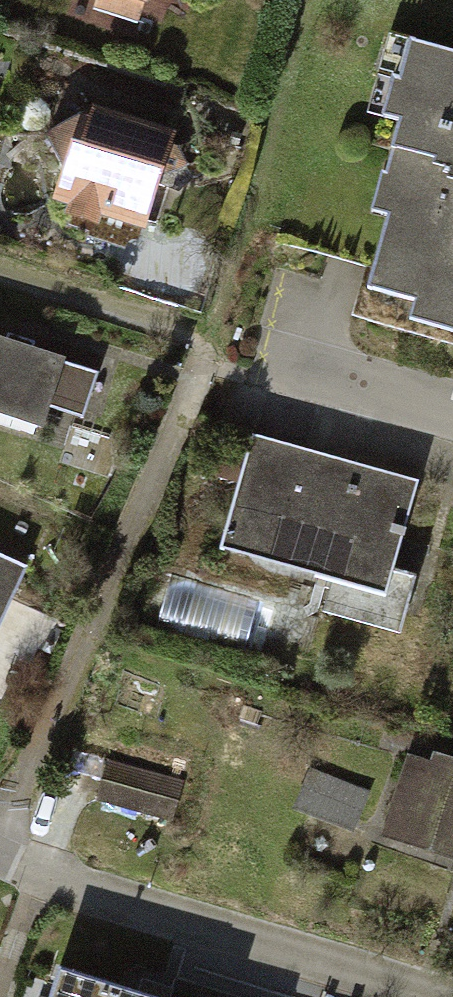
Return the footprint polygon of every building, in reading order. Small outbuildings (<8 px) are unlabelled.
[(133,23),(141,0),(63,0),(133,23)] [(406,47),(385,124),(401,129),(390,166),(386,165),(371,221),(387,225),(368,296),(415,309),(410,330),(452,342),(452,60),(406,47)] [(169,137),(86,111),(55,129),(71,159),(57,204),(140,230),(169,137)] [(0,343),(0,422),(43,437),(53,407),(85,419),(99,377),(0,343)] [(414,484),(249,439),(217,554),(382,600),(414,484)] [(0,557),(0,629),(27,570),(0,557)] [(183,778),(109,760),(98,805),(172,824),(183,778)] [(430,770),(408,764),(384,842),(452,863),(452,767),(433,761),(430,770)] [(367,792),(308,770),(293,812),(352,833),(367,792)] [(58,968),(49,996),(151,996),(58,968)]
